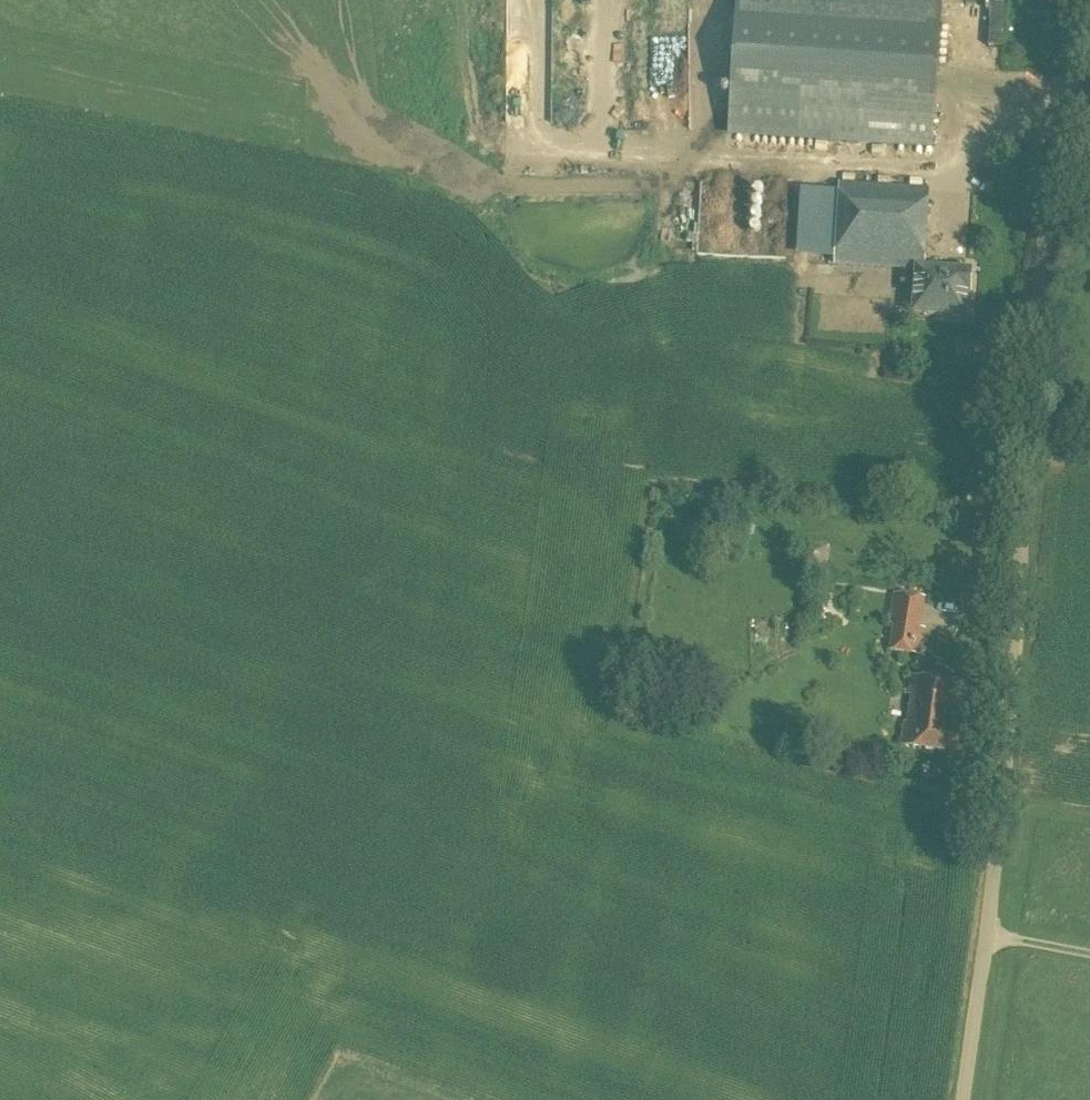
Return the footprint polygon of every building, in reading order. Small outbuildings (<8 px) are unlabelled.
[(941,6),(857,0),(740,0),(730,131),(932,145),(941,6)] [(971,294),(973,271),(925,268),(929,189),(841,184),(836,264),(901,268),(900,288),(915,289),(914,314),(967,317),(968,294),(971,294)] [(793,231),(794,208),(779,208),(778,231),(793,231)] [(922,656),(926,628),(921,628),(926,598),(893,593),(888,625),(893,626),(889,651),(922,656)] [(959,755),(964,721),(960,721),(966,685),(912,676),(909,694),(912,694),(908,724),(905,723),(902,746),(959,755)]
